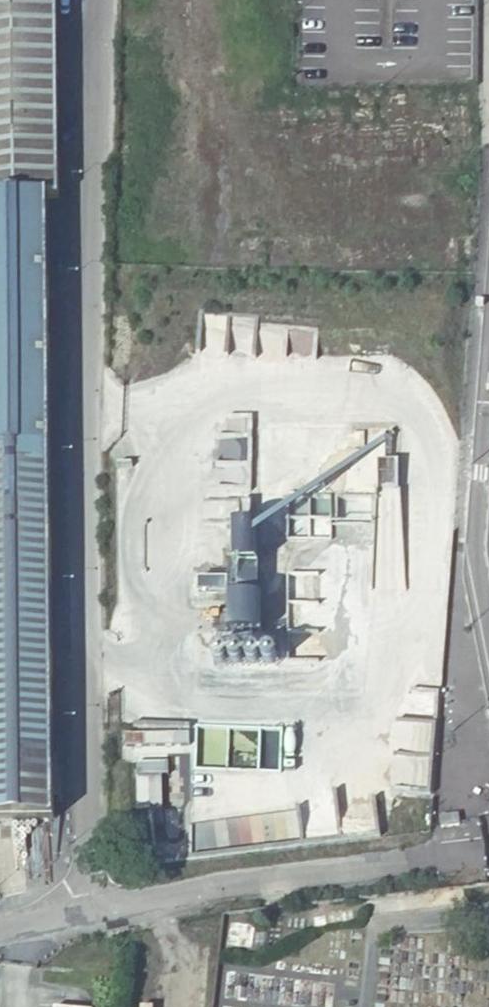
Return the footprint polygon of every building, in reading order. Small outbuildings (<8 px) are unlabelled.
[(52,826),(50,458),(51,357),(44,198),(55,197),(54,0),(0,0),(0,825),(52,826)] [(250,592),(249,579),(258,578),(255,533),(236,535),(240,592),(250,592)] [(263,645),(262,604),(228,604),(228,645),(263,645)]
